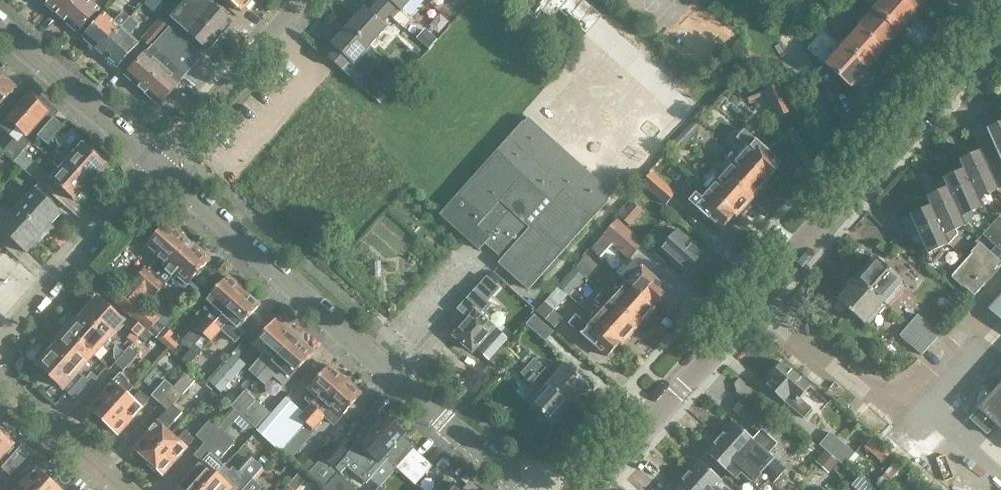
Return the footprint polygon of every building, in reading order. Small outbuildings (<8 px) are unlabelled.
[(63,15),(77,0),(47,0),(45,2),(58,14),(60,12),(63,15)] [(63,15),(67,18),(65,20),(78,32),(100,9),(90,0),(91,0),(77,0),(63,15)] [(208,0),(185,0),(183,2),(182,1),(182,2),(221,37),(233,23),(208,0)] [(243,12),(253,0),(229,0),(243,12)] [(377,4),(404,29),(408,32),(416,24),(402,12),(413,0),(380,0),(377,4)] [(900,0),(883,0),(874,9),(901,33),(917,14),(900,0)] [(917,14),(930,0),(900,0),(917,14)] [(221,37),(182,2),(169,16),(208,51),(221,37)] [(365,7),(348,26),(371,47),(388,29),(397,37),(404,29),(377,4),(370,11),(365,7)] [(901,33),(874,9),(858,27),(884,51),(901,33)] [(98,47),(101,50),(131,18),(123,11),(114,21),(105,13),(83,37),(96,49),(98,47)] [(131,18),(101,50),(105,53),(103,55),(116,67),(138,43),(129,35),(138,24),(131,18)] [(605,19),(589,37),(671,109),(687,91),(605,19)] [(126,76),(145,93),(150,88),(148,86),(187,42),(170,27),(169,28),(162,23),(153,33),(151,31),(144,38),(153,46),(126,76)] [(371,47),(348,26),(331,45),(335,49),(328,58),(355,83),(364,73),(355,65),(371,47)] [(884,51),(858,27),(843,45),(824,28),(823,29),(868,69),(884,51)] [(868,69),(823,29),(807,48),(826,65),(852,87),(868,69)] [(150,88),(145,93),(158,105),(203,56),(187,42),(148,86),(150,88)] [(0,73),(0,107),(17,88),(0,73)] [(781,84),(763,91),(775,120),(793,112),(781,84)] [(26,136),(47,112),(29,96),(2,127),(10,135),(17,127),(26,136)] [(166,124),(172,118),(166,113),(161,119),(166,124)] [(63,125),(54,117),(37,135),(47,144),(63,125)] [(529,291),(596,216),(608,202),(607,200),(613,193),(527,117),(457,195),(482,217),(470,231),(502,259),(498,263),(529,291)] [(702,126),(696,121),(695,120),(671,145),(678,151),(702,126)] [(986,131),(1000,165),(1000,124),(986,131)] [(742,157),(740,158),(767,182),(768,180),(767,179),(781,164),(769,153),(770,152),(744,130),(736,139),(745,147),(739,154),(742,157)] [(15,138),(3,152),(40,184),(48,175),(22,152),(30,143),(23,136),(18,141),(15,138)] [(70,145),(71,146),(61,156),(91,183),(107,165),(77,138),(70,145)] [(959,160),(963,169),(977,199),(998,190),(980,151),(959,160)] [(91,183),(61,156),(61,157),(62,157),(55,165),(57,167),(50,175),(54,178),(53,179),(76,200),(91,183)] [(767,182),(740,158),(726,174),(753,198),(767,182)] [(947,188),(961,219),(982,209),(977,199),(963,169),(943,179),(947,188)] [(657,171),(646,178),(663,204),(674,197),(657,171)] [(753,198),(726,174),(719,182),(711,176),(704,183),(739,214),(753,198)] [(739,214),(704,183),(702,185),(703,186),(690,202),(710,220),(711,219),(723,229),(736,214),(737,215),(739,214)] [(931,207),(945,237),(965,228),(961,219),(947,188),(926,197),(931,207)] [(34,189),(17,208),(44,233),(62,214),(34,189)] [(945,237),(931,207),(910,216),(927,255),(948,246),(945,237)] [(44,233),(17,208),(0,227),(0,228),(27,252),(44,233)] [(983,234),(992,242),(1000,233),(1000,218),(999,216),(983,234)] [(618,218),(602,236),(589,249),(593,253),(607,240),(629,260),(645,243),(618,218)] [(158,258),(156,261),(155,261),(147,270),(146,269),(136,281),(146,290),(189,242),(168,223),(146,247),(158,258)] [(685,273),(704,253),(678,230),(660,251),(685,273)] [(992,242),(1000,250),(1000,233),(992,242)] [(210,260),(189,242),(146,290),(154,297),(165,285),(172,276),(173,276),(176,273),(188,285),(210,260)] [(975,296),(1000,266),(1000,261),(980,243),(951,276),(975,296)] [(873,257),(855,278),(882,302),(900,282),(873,257)] [(634,261),(627,269),(623,265),(615,273),(621,277),(619,279),(652,309),(654,307),(653,305),(666,291),(653,280),(655,279),(634,261)] [(487,278),(461,308),(471,317),(455,335),(473,351),(495,327),(487,320),(490,317),(484,312),(490,305),(486,302),(498,288),(496,285),(502,279),(494,272),(487,278)] [(217,309),(198,329),(197,330),(195,328),(184,340),(193,348),(181,360),(182,361),(245,291),(229,277),(207,300),(217,309)] [(882,302),(855,278),(836,299),(863,323),(882,302)] [(652,309),(619,279),(614,284),(621,290),(611,301),(638,325),(652,309)] [(558,286),(544,302),(536,312),(555,328),(563,319),(554,311),(568,295),(558,286)] [(261,305),(245,291),(182,361),(188,367),(222,330),(237,343),(245,333),(240,328),(261,305)] [(987,310),(1000,322),(1000,294),(987,310)] [(100,299),(84,316),(109,338),(125,321),(100,299)] [(638,325),(611,301),(597,317),(624,341),(638,325)] [(536,313),(534,315),(526,324),(545,342),(554,332),(553,331),(554,329),(536,313)] [(908,326),(930,346),(940,335),(918,315),(908,326)] [(109,338),(84,316),(80,321),(78,319),(75,319),(73,319),(65,328),(95,355),(103,345),(104,346),(110,339),(109,338)] [(624,341),(597,317),(589,326),(581,320),(574,328),(594,347),(595,346),(607,357),(621,342),(622,343),(624,341)] [(255,345),(264,354),(256,363),(257,363),(250,371),(258,378),(296,337),(277,320),(255,345)] [(899,336),(922,355),(930,346),(908,326),(899,336)] [(95,355),(65,328),(57,337),(56,339),(57,342),(59,344),(54,349),(80,372),(81,372),(87,365),(86,364),(95,355)] [(158,337),(174,348),(180,339),(164,328),(158,337)] [(314,353),(296,337),(258,378),(258,379),(247,391),(257,399),(268,386),(266,384),(272,378),(281,369),(291,378),(314,353)] [(498,369),(513,353),(504,345),(490,362),(498,369)] [(138,355),(129,347),(115,363),(124,372),(138,355)] [(54,349),(53,351),(51,349),(48,349),(46,349),(40,356),(39,358),(40,361),(42,363),(39,366),(64,389),(80,372),(54,349)] [(535,355),(527,349),(518,359),(526,366),(535,355)] [(221,392),(245,365),(234,355),(222,368),(210,382),(221,392)] [(566,365),(555,377),(534,358),(527,366),(568,403),(586,383),(566,365)] [(767,385),(792,407),(804,418),(813,409),(800,397),(809,387),(782,363),(770,377),(772,379),(767,385)] [(309,389),(312,391),(305,400),(311,405),(304,413),(286,397),(257,431),(281,452),(307,423),(346,379),(330,365),(309,389)] [(568,403),(527,366),(520,374),(532,384),(530,386),(540,394),(530,405),(550,423),(568,403)] [(138,452),(148,461),(172,435),(168,430),(183,413),(174,405),(183,395),(199,376),(190,369),(174,387),(166,380),(151,396),(168,411),(145,436),(146,437),(136,448),(139,451),(138,452)] [(78,402),(99,378),(92,372),(87,378),(85,376),(68,394),(78,402)] [(104,421),(128,394),(134,388),(129,383),(130,381),(121,373),(100,396),(102,397),(92,408),(95,411),(94,412),(104,421)] [(362,393),(346,379),(307,423),(314,430),(326,417),(323,414),(329,406),(341,417),(362,393)] [(750,393),(743,382),(723,394),(730,405),(750,393)] [(977,408),(1000,430),(1000,382),(977,408)] [(128,394),(104,421),(113,429),(114,428),(118,432),(128,421),(130,423),(151,399),(140,390),(133,399),(128,394)] [(385,415),(364,437),(355,447),(342,435),(308,474),(324,488),(339,471),(335,468),(339,463),(346,469),(348,467),(367,484),(371,479),(380,487),(381,486),(397,469),(415,449),(403,438),(406,434),(385,415)] [(204,444),(202,447),(219,462),(234,444),(233,439),(221,427),(218,427),(210,419),(196,436),(204,444)] [(762,430),(752,441),(732,423),(730,424),(727,424),(723,428),(724,431),(719,437),(768,480),(772,485),(773,484),(786,469),(769,454),(777,444),(762,430)] [(172,435),(148,461),(157,469),(158,468),(163,472),(172,461),(174,463),(195,439),(185,430),(177,439),(172,435)] [(819,445),(826,450),(844,466),(855,453),(830,432),(819,445)] [(7,453),(8,454),(15,447),(0,433),(0,460),(7,453)] [(768,480),(719,437),(714,442),(710,442),(707,446),(708,450),(706,452),(729,472),(734,467),(751,483),(759,489),(768,480)] [(217,474),(212,470),(219,462),(202,447),(195,454),(203,461),(190,476),(191,477),(181,488),(184,489),(203,489),(217,474)] [(415,449),(397,469),(416,485),(434,466),(415,449)] [(3,469),(5,470),(0,476),(0,477),(6,482),(23,463),(14,456),(3,469)] [(262,488),(253,480),(265,468),(255,459),(240,476),(249,483),(243,489),(260,489),(262,488)] [(685,475),(701,489),(717,489),(715,488),(721,481),(698,461),(685,475)] [(17,489),(44,489),(51,482),(38,470),(26,483),(25,481),(17,489)] [(203,489),(230,489),(240,479),(230,470),(222,479),(217,474),(203,489)] [(338,473),(323,489),(357,489),(338,473)] [(685,475),(672,489),(701,489),(685,475)]
